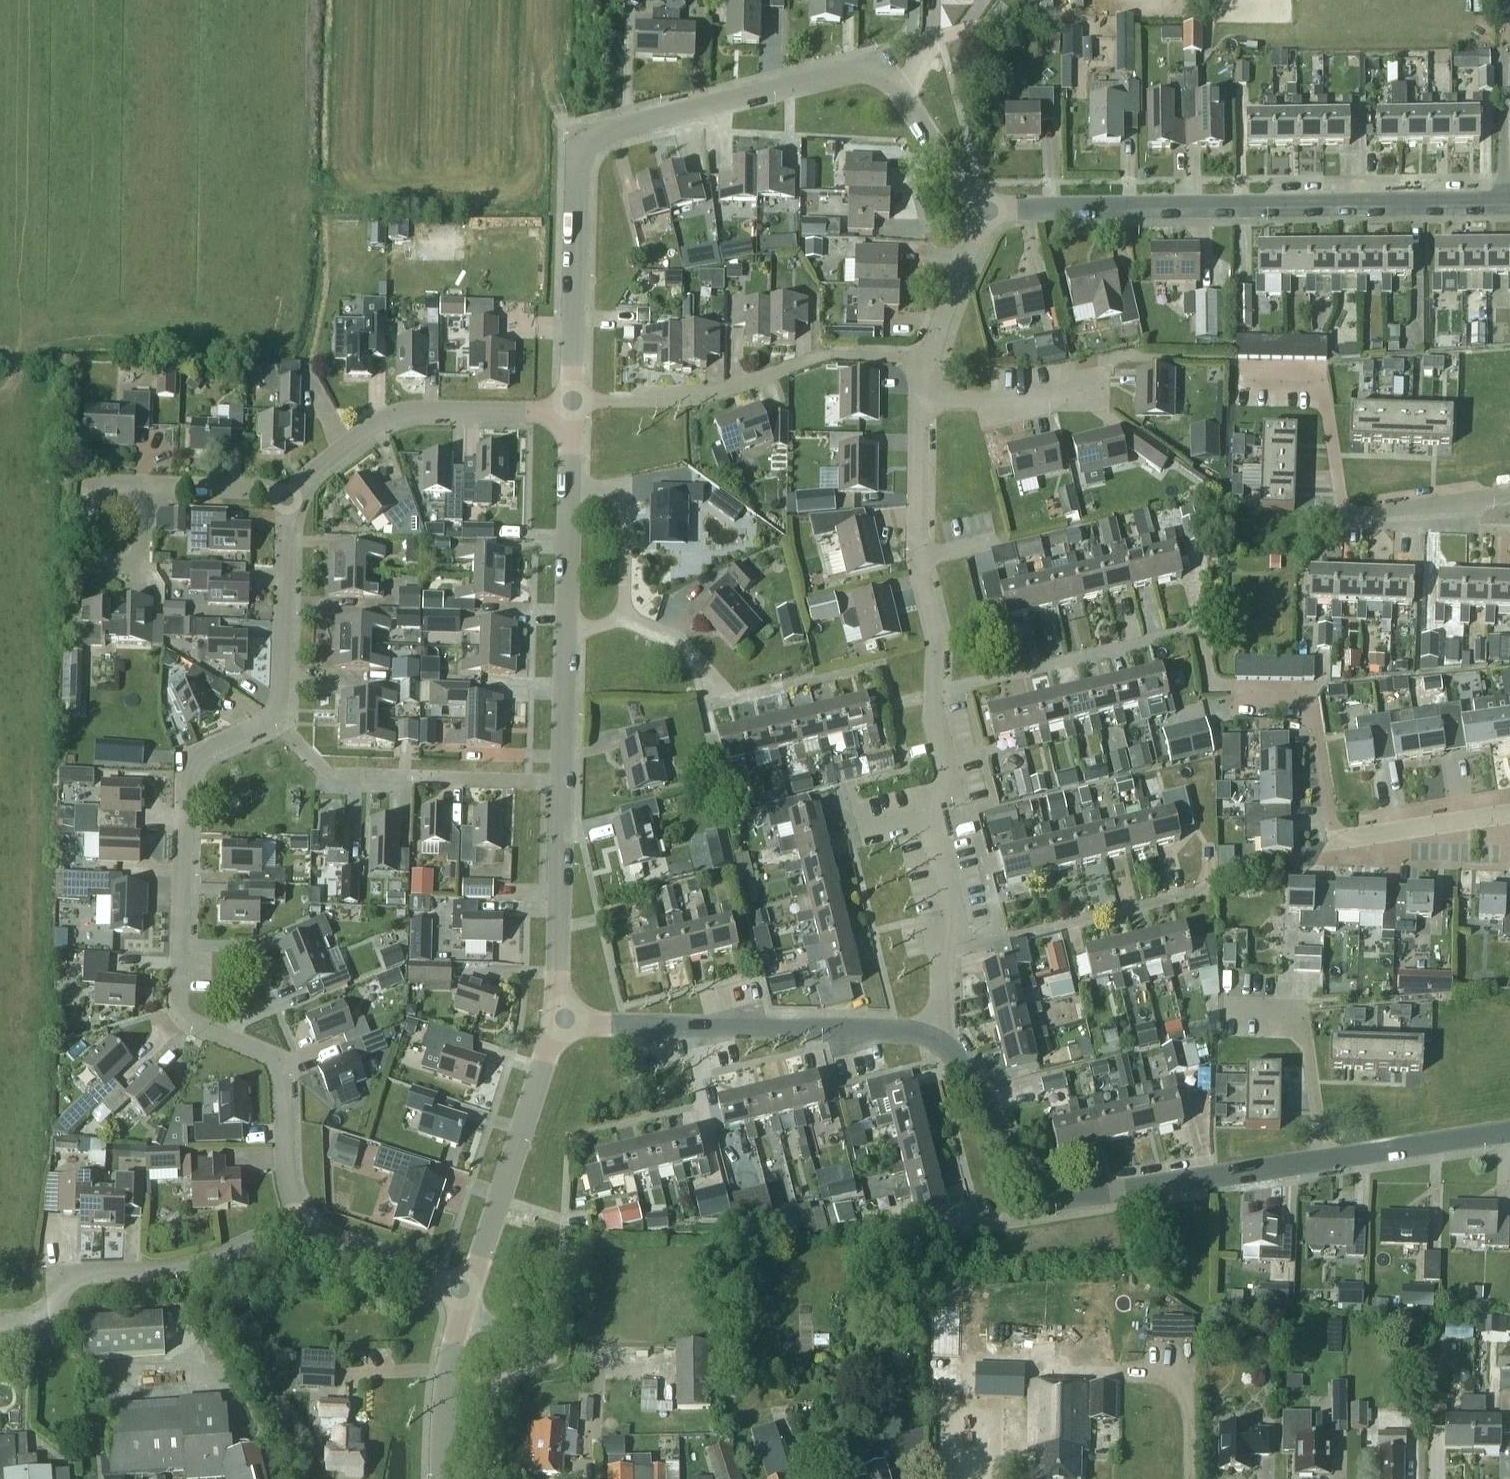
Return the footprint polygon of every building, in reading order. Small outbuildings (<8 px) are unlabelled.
[(680,10),(683,8),(686,5),(683,3),(683,0),(668,0),(668,10),(680,10)] [(759,44),(760,10),(784,10),(784,0),(746,0),(746,7),(729,7),(728,43),(759,44)] [(812,24),(840,24),(840,8),(856,9),(856,0),(812,0),(812,24)] [(876,15),(904,16),(904,0),(876,0),(876,15)] [(653,62),(665,62),(666,12),(653,11),(652,29),(637,28),(636,58),(653,59),(653,62)] [(666,12),(665,62),(677,62),(677,60),(694,60),(695,30),(679,30),(679,12),(666,12)] [(1183,27),(1183,54),(1202,54),(1202,26),(1183,27)] [(1162,29),(1162,42),(1182,42),(1182,29),(1162,29)] [(1084,58),(1084,30),(1065,30),(1065,58),(1084,58)] [(1135,73),(1134,62),(1134,34),(1118,34),(1118,62),(1119,73),(1135,73)] [(1061,36),(1047,35),(1047,53),(1060,54),(1061,36)] [(1453,55),(1454,68),(1490,68),(1490,52),(1477,52),(1477,55),(1453,55)] [(1235,84),(1249,85),(1250,65),(1235,65),(1235,84)] [(1184,80),(1184,92),(1185,125),(1185,147),(1222,147),(1221,96),(1197,97),(1197,71),(1184,71),(1184,80)] [(1478,91),(1494,91),(1494,71),(1478,71),(1478,91)] [(1185,147),(1185,125),(1184,92),(1184,80),(1171,80),(1171,97),(1147,97),(1148,148),(1173,147),(1185,147)] [(1295,83),(1286,84),(1286,96),(1296,96),(1295,83)] [(1137,115),(1137,85),(1119,85),(1119,101),(1092,101),(1092,143),(1120,143),(1120,115),(1137,115)] [(1321,86),(1313,86),(1313,96),(1321,96),(1321,86)] [(1377,144),(1402,144),(1403,144),(1403,113),(1406,113),(1406,86),(1391,86),(1391,103),(1397,103),(1397,113),(1377,113),(1377,144)] [(1006,111),(1007,141),(1039,141),(1039,123),(1053,122),(1053,91),(1028,91),(1029,111),(1006,111)] [(1422,113),(1406,113),(1403,113),(1403,144),(1429,144),(1428,113),(1432,113),(1431,96),(1422,96),(1422,113)] [(1432,113),(1428,113),(1429,144),(1453,144),(1453,112),(1457,112),(1457,96),(1447,96),(1448,112),(1432,113)] [(1473,112),(1457,112),(1453,112),(1453,144),(1479,143),(1479,113),(1482,113),(1482,96),(1473,96),(1473,112)] [(1343,114),(1327,114),(1323,114),(1323,145),(1349,145),(1349,115),(1352,115),(1352,97),(1342,97),(1343,114)] [(1247,146),(1273,146),(1273,115),(1276,115),(1276,98),(1267,98),(1267,115),(1246,115),(1247,146)] [(1273,146),(1299,146),(1299,114),(1301,114),(1301,98),(1292,98),(1292,115),(1276,115),(1273,115),(1273,146)] [(1327,114),(1326,98),(1317,98),(1317,114),(1301,114),(1299,114),(1299,146),(1323,145),(1323,114),(1327,114)] [(886,194),(887,170),(872,169),(872,156),(846,155),(846,169),(850,170),(849,192),(845,192),(845,194),(849,194),(849,193),(886,194)] [(794,174),(781,174),(781,159),(756,158),(756,162),(757,162),(756,199),(757,199),(757,195),(780,196),(780,200),(794,200),(794,174)] [(733,199),(756,199),(756,203),(757,203),(757,199),(756,199),(757,162),(756,162),(732,162),(732,177),(719,177),(718,203),(733,203),(733,199)] [(660,175),(669,212),(670,211),(669,207),(691,202),(692,206),(706,202),(700,177),(687,180),(683,165),(658,172),(659,175),(660,175)] [(647,221),(646,217),(669,212),(670,216),(671,215),(670,211),(669,212),(660,175),(659,175),(636,181),(640,196),(627,200),(634,225),(647,221)] [(813,191),(813,183),(801,183),(801,191),(813,191)] [(848,217),(847,231),(873,232),(874,219),(889,219),(890,194),(886,194),(849,193),(849,194),(853,194),(852,217),(848,217)] [(798,224),(798,210),(786,210),(786,223),(798,224)] [(802,220),(801,236),(825,237),(826,221),(802,220)] [(373,230),(385,231),(386,223),(374,222),(373,230)] [(795,237),(779,238),(780,250),(796,249),(795,237)] [(806,258),(819,258),(820,242),(807,242),(806,258)] [(1441,276),(1457,275),(1461,275),(1461,244),(1435,245),(1435,275),(1432,275),(1432,292),(1441,292),(1441,276)] [(1457,292),(1466,292),(1466,275),(1482,275),(1486,275),(1486,244),(1461,244),(1461,275),(1457,275),(1457,292)] [(1482,275),(1483,292),(1492,292),(1492,275),(1508,275),(1509,275),(1509,244),(1486,244),(1486,275),(1482,275)] [(722,265),(718,245),(701,248),(705,268),(722,265)] [(1360,245),(1335,246),(1335,277),(1331,277),(1331,293),(1340,293),(1340,277),(1356,277),(1360,277),(1360,245)] [(1385,276),(1385,245),(1360,245),(1360,277),(1356,277),(1356,293),(1366,293),(1366,276),(1382,276),(1385,276)] [(1382,293),(1391,293),(1391,276),(1411,276),(1411,245),(1385,245),(1385,276),(1382,276),(1382,293)] [(721,249),(723,262),(736,260),(733,246),(721,249)] [(1259,276),(1255,276),(1256,294),(1265,294),(1265,277),(1281,277),(1284,277),(1284,246),(1258,247),(1259,276)] [(1284,277),(1281,277),(1281,294),(1290,294),(1290,277),(1306,277),(1310,277),(1309,246),(1284,246),(1284,277)] [(1310,277),(1306,277),(1306,293),(1315,293),(1315,277),(1331,277),(1335,277),(1335,246),(1309,246),(1310,277)] [(1151,248),(1151,282),(1200,281),(1199,247),(1195,247),(1151,248)] [(854,285),(854,286),(858,286),(858,285),(896,287),(896,286),(897,249),(856,248),(855,262),(859,262),(858,285),(854,285)] [(1119,314),(1122,326),(1139,322),(1131,287),(1119,290),(1113,264),(1066,275),(1073,308),(1093,303),(1097,319),(1119,314)] [(728,266),(727,278),(737,278),(738,266),(728,266)] [(710,276),(710,272),(700,272),(700,282),(704,282),(710,276)] [(683,274),(666,273),(665,289),(683,289),(683,274)] [(1022,329),(1029,327),(1031,324),(1030,317),(1044,314),(1037,280),(989,291),(997,324),(1017,320),(1019,327),(1022,329)] [(884,311),(899,311),(900,286),(896,286),(896,287),(858,285),(858,286),(862,286),(862,309),(858,309),(857,323),(883,324),(884,311)] [(1236,288),(1236,328),(1253,328),(1252,288),(1236,288)] [(1196,293),(1196,338),(1217,338),(1217,293),(1196,293)] [(684,311),(693,311),(694,297),(684,297),(684,311)] [(795,325),(808,325),(808,299),(794,299),(794,303),(771,303),(771,299),(770,299),(770,303),(770,340),(771,340),(795,340),(795,325)] [(440,300),(426,300),(426,311),(440,311),(440,300)] [(441,302),(440,317),(465,318),(465,302),(441,302)] [(747,307),(747,303),(733,302),(732,328),(745,328),(745,344),(771,344),(771,340),(770,340),(770,303),(770,307),(747,307)] [(637,310),(637,322),(649,322),(649,310),(637,310)] [(498,320),(471,320),(470,374),(480,374),(479,388),(508,389),(508,375),(514,375),(514,346),(497,346),(498,320)] [(337,358),(348,358),(347,378),(371,378),(372,351),(386,351),(387,321),(363,321),(363,329),(349,329),(349,327),(345,327),(345,329),(338,329),(338,327),(336,327),(336,361),(337,361),(337,358)] [(1472,325),(1471,345),(1483,345),(1484,325),(1472,325)] [(657,371),(682,372),(682,326),(658,326),(658,330),(644,330),(644,360),(657,360),(657,371)] [(706,331),(683,330),(683,326),(682,326),(682,372),(691,372),(691,368),(706,368),(706,356),(720,357),(720,327),(706,327),(706,331)] [(398,379),(426,379),(426,352),(438,352),(439,327),(421,327),(420,341),(398,341),(398,379)] [(1439,335),(1439,347),(1459,347),(1459,327),(1447,327),(1439,335)] [(624,340),(634,340),(634,330),(624,330),(624,340)] [(837,330),(824,330),(823,341),(837,341),(837,330)] [(1034,337),(1038,360),(1066,355),(1062,332),(1034,337)] [(1236,336),(1236,358),(1247,359),(1248,337),(1236,336)] [(1259,359),(1259,337),(1248,337),(1247,359),(1259,359)] [(1270,359),(1270,337),(1259,337),(1259,359),(1270,359)] [(1270,337),(1270,359),(1281,359),(1282,337),(1270,337)] [(1282,337),(1281,359),(1292,360),(1293,338),(1282,337)] [(1304,360),(1304,338),(1293,338),(1292,360),(1304,360)] [(1304,360),(1315,360),(1316,338),(1304,338),(1304,360)] [(1327,338),(1316,338),(1315,360),(1327,360),(1327,338)] [(1382,342),(1372,341),(1372,349),(1382,350),(1382,342)] [(1388,341),(1389,353),(1397,353),(1396,341),(1388,341)] [(1138,419),(1172,419),(1172,371),(1139,370),(1138,419)] [(157,397),(176,398),(177,372),(158,371),(157,397)] [(842,423),(876,423),(876,375),(842,374),(842,423)] [(1429,387),(1430,376),(1419,375),(1419,387),(1429,387)] [(192,390),(200,381),(194,376),(186,385),(192,390)] [(1440,376),(1430,376),(1429,387),(1440,387),(1440,376)] [(1379,390),(1389,391),(1390,379),(1379,379),(1379,390)] [(1400,380),(1390,379),(1389,391),(1399,391),(1400,380)] [(284,455),(285,445),(304,446),(304,418),(297,418),(297,407),(300,408),(301,381),(281,380),(281,407),(283,407),(283,419),(258,419),(258,438),(262,438),(262,455),(284,455)] [(1359,391),(1369,392),(1370,380),(1359,380),(1359,391)] [(87,410),(86,441),(106,442),(106,445),(133,446),(133,430),(148,430),(150,396),(124,395),(124,411),(87,410)] [(1347,406),(1346,441),(1367,442),(1368,407),(1347,406)] [(217,453),(230,453),(231,431),(243,432),(244,408),(230,407),(229,424),(193,423),(192,451),(217,452),(217,453)] [(715,423),(726,455),(769,440),(768,439),(772,437),(771,447),(786,448),(788,415),(773,414),(772,416),(764,416),(761,407),(715,423)] [(1368,407),(1367,442),(1387,442),(1388,408),(1368,407)] [(1387,442),(1407,443),(1408,409),(1388,408),(1387,442)] [(1428,410),(1408,409),(1407,443),(1427,444),(1428,410)] [(1428,410),(1427,444),(1448,445),(1449,411),(1428,410)] [(1194,429),(1195,461),(1219,460),(1218,428),(1194,429)] [(1127,463),(1120,430),(1072,441),(1080,474),(1124,464),(1127,463)] [(1128,447),(1162,473),(1175,457),(1139,433),(1128,447)] [(830,436),(830,452),(842,452),(841,495),(875,495),(875,447),(856,446),(856,436),(830,436)] [(1062,470),(1054,438),(1007,449),(1015,482),(1062,470)] [(1261,469),(1295,470),(1296,449),(1262,448),(1261,469)] [(477,505),(477,506),(491,507),(492,484),(505,485),(506,449),(478,449),(477,476),(464,476),(464,505),(477,505)] [(445,522),(463,522),(463,490),(452,490),(452,456),(424,455),(423,493),(445,494),(445,522)] [(1243,468),(1243,458),(1232,457),(1232,468),(1243,468)] [(1232,468),(1232,478),(1243,478),(1243,468),(1232,468)] [(1260,489),(1295,490),(1295,470),(1261,469),(1260,489)] [(369,475),(346,493),(370,525),(387,512),(396,525),(416,510),(406,479),(390,485),(392,491),(385,496),(369,475)] [(687,503),(703,503),(703,487),(669,487),(668,498),(653,498),(652,547),(686,547),(687,503)] [(1058,492),(1064,517),(1079,513),(1073,488),(1058,492)] [(1260,509),(1294,510),(1295,490),(1260,489),(1260,509)] [(743,510),(717,491),(708,503),(734,522),(743,510)] [(796,494),(798,514),(824,512),(822,492),(796,494)] [(1242,508),(1242,498),(1231,497),(1231,508),(1242,508)] [(1202,541),(1194,506),(1180,510),(1188,544),(1202,541)] [(1230,518),(1242,518),(1242,508),(1231,508),(1230,518)] [(1294,510),(1260,509),(1259,530),(1293,531),(1294,510)] [(173,510),(160,510),(157,517),(156,534),(172,534),(173,510)] [(193,511),(192,538),(202,539),(202,552),(212,552),(212,553),(249,554),(250,526),(226,525),(226,512),(193,511)] [(809,517),(815,539),(839,533),(849,577),(882,569),(871,522),(852,526),(849,513),(809,517)] [(1139,538),(1149,536),(1143,513),(1133,516),(1139,538)] [(1104,564),(1100,565),(1107,595),(1132,589),(1125,559),(1128,558),(1124,542),(1120,543),(1114,521),(1100,524),(1104,541),(1108,540),(1114,562),(1104,564)] [(1081,542),(1078,530),(1066,533),(1069,545),(1081,542)] [(1149,553),(1156,583),(1182,577),(1178,561),(1187,559),(1184,545),(1177,546),(1173,530),(1164,533),(1168,548),(1153,552),(1149,553)] [(1067,542),(1064,533),(1049,536),(1051,546),(1067,542)] [(1144,554),(1128,558),(1125,559),(1132,589),(1156,583),(1149,553),(1153,552),(1149,536),(1140,538),(1144,554)] [(437,539),(436,549),(450,550),(451,540),(437,539)] [(1016,544),(1019,556),(1042,550),(1040,539),(1016,544)] [(408,541),(407,565),(419,565),(420,541),(408,541)] [(331,547),(330,572),(365,573),(365,558),(384,559),(384,549),(365,549),(365,548),(331,547)] [(1094,566),(1078,570),(1075,571),(1082,601),(1107,595),(1100,565),(1104,564),(1100,548),(1090,550),(1094,566)] [(476,561),(475,576),(510,577),(511,553),(477,551),(477,552),(457,551),(457,561),(476,561)] [(1069,572),(1054,576),(1050,577),(1057,607),(1082,601),(1075,571),(1078,570),(1074,554),(1065,556),(1069,572)] [(1270,565),(1280,566),(1280,558),(1270,557),(1270,565)] [(1045,578),(1029,582),(1026,583),(1033,613),(1057,607),(1050,577),(1054,576),(1050,560),(1041,562),(1045,578)] [(756,582),(740,563),(728,574),(729,575),(709,592),(717,601),(703,613),(735,649),(760,626),(730,594),(739,586),(744,592),(756,582)] [(249,580),(249,578),(221,577),(222,565),(173,564),(172,582),(195,583),(195,594),(210,595),(210,605),(248,606),(248,592),(252,591),(252,581),(249,580)] [(1026,583),(1029,582),(1025,566),(1016,568),(1020,584),(1001,589),(997,572),(981,576),(987,602),(1003,598),(1008,619),(1033,613),(1026,583)] [(1306,600),(1306,618),(1315,618),(1316,602),(1332,602),(1336,603),(1337,571),(1311,570),(1310,601),(1306,600)] [(1332,602),(1331,619),(1340,619),(1341,603),(1357,603),(1361,603),(1362,572),(1337,571),(1336,603),(1332,602)] [(365,573),(330,572),(329,597),(364,598),(383,598),(383,589),(365,588),(365,573)] [(1386,604),(1387,573),(1362,572),(1361,603),(1357,603),(1356,620),(1365,620),(1366,604),(1382,604),(1386,604)] [(1387,573),(1386,604),(1382,604),(1381,621),(1391,621),(1391,605),(1412,605),(1413,574),(1387,573)] [(1443,606),(1460,607),(1464,607),(1465,576),(1439,575),(1438,605),(1434,605),(1433,622),(1443,623),(1443,606)] [(510,577),(475,576),(475,591),(456,591),(456,600),(475,601),(509,602),(510,577)] [(1460,623),(1469,624),(1469,607),(1485,608),(1489,608),(1490,577),(1465,576),(1464,607),(1460,607),(1460,623)] [(1485,624),(1494,625),(1495,608),(1509,609),(1509,578),(1490,577),(1489,608),(1485,608),(1485,624)] [(400,588),(399,610),(420,611),(421,589),(400,588)] [(866,645),(899,637),(887,590),(854,598),(858,611),(850,613),(845,620),(847,627),(854,630),(862,628),(866,645)] [(424,593),(423,611),(443,611),(444,593),(424,593)] [(806,600),(812,624),(840,617),(834,593),(806,600)] [(153,600),(128,599),(128,608),(110,607),(110,606),(83,605),(82,646),(106,646),(106,642),(116,643),(116,644),(152,645),(152,617),(153,600)] [(194,619),(195,605),(177,604),(176,618),(194,619)] [(397,629),(421,629),(421,612),(397,611),(397,629)] [(458,613),(424,612),(424,630),(458,631),(458,613)] [(152,645),(163,646),(164,618),(152,617),(152,645)] [(337,619),(336,644),(371,645),(371,630),(390,631),(390,621),(371,621),(371,620),(337,619)] [(244,662),(246,662),(247,634),(220,633),(220,621),(164,620),(164,638),(209,639),(208,661),(226,661),(226,670),(229,674),(240,675),(244,671),(244,662)] [(784,627),(788,642),(803,639),(800,623),(784,627)] [(482,633),(481,649),(516,650),(517,625),(482,624),(463,624),(463,633),(482,633)] [(1317,649),(1331,650),(1332,626),(1318,625),(1317,649)] [(1438,636),(1421,636),(1421,660),(1437,660),(1438,636)] [(1489,663),(1509,664),(1509,646),(1509,640),(1490,639),(1489,663)] [(1458,641),(1446,641),(1445,661),(1458,661),(1458,641)] [(371,645),(336,644),(335,669),(369,670),(369,669),(389,670),(389,661),(370,660),(371,645)] [(516,650),(481,649),(481,664),(462,663),(462,672),(481,673),(515,674),(516,650)] [(81,713),(83,653),(64,652),(63,701),(70,701),(70,713),(81,713)] [(176,664),(178,657),(167,653),(163,664),(169,667),(176,664)] [(1485,655),(1475,654),(1474,664),(1484,664),(1485,655)] [(1382,668),(1383,668),(1384,656),(1370,655),(1369,667),(1382,668)] [(1247,658),(1235,657),(1235,680),(1246,680),(1247,658)] [(1257,680),(1258,658),(1247,658),(1246,680),(1257,680)] [(1257,680),(1269,680),(1269,658),(1258,658),(1257,680)] [(1280,658),(1269,658),(1269,680),(1280,680),(1280,658)] [(1292,658),(1280,658),(1280,680),(1291,681),(1292,658)] [(1292,658),(1291,681),(1303,681),(1303,659),(1292,658)] [(1303,681),(1314,681),(1314,659),(1303,659),(1303,681)] [(397,661),(396,681),(419,682),(420,661),(397,661)] [(220,682),(194,666),(186,679),(189,686),(174,693),(177,699),(173,703),(177,712),(182,712),(188,725),(212,715),(202,693),(209,690),(213,692),(220,682)] [(1161,669),(1136,675),(1143,705),(1147,704),(1162,700),(1166,716),(1175,714),(1171,697),(1168,698),(1161,669)] [(439,672),(422,671),(421,683),(439,684),(439,672)] [(1136,675),(1111,681),(1119,711),(1122,710),(1138,706),(1142,722),(1151,720),(1147,704),(1143,705),(1136,675)] [(1432,677),(1434,691),(1442,690),(1440,676),(1432,677)] [(1111,681),(1087,686),(1094,717),(1098,716),(1113,712),(1117,728),(1126,726),(1122,710),(1119,711),(1111,681)] [(1392,691),(1391,681),(1379,682),(1380,692),(1392,691)] [(401,704),(421,704),(421,684),(401,684),(401,704)] [(422,704),(431,704),(431,685),(422,684),(422,704)] [(467,707),(467,722),(502,723),(502,699),(469,698),(470,686),(431,684),(431,685),(431,704),(430,708),(445,708),(445,706),(467,707)] [(1087,686),(1062,693),(1069,723),(1072,722),(1088,718),(1092,734),(1102,732),(1098,716),(1094,717),(1087,686)] [(1062,693),(1037,699),(1044,729),(1047,728),(1063,724),(1067,740),(1076,738),(1072,722),(1069,723),(1062,693)] [(343,694),(342,719),(377,720),(377,704),(396,705),(396,696),(377,695),(343,694)] [(1483,701),(1490,747),(1509,744),(1509,697),(1506,697),(1509,714),(1497,715),(1495,699),(1483,701)] [(866,698),(841,704),(848,734),(852,733),(867,729),(871,745),(880,743),(876,726),(873,727),(872,721),(883,718),(878,698),(867,701),(866,698)] [(1037,699),(1012,705),(1020,735),(1023,734),(1038,730),(1042,746),(1051,744),(1047,728),(1044,729),(1037,699)] [(1460,704),(1448,706),(1454,748),(1466,746),(1466,750),(1490,747),(1483,701),(1473,702),(1476,719),(1463,721),(1460,704)] [(824,740),(827,739),(843,735),(847,751),(856,749),(852,733),(848,734),(841,704),(816,710),(824,740)] [(1020,735),(1012,705),(987,711),(995,741),(1014,736),(1018,752),(1027,750),(1023,734),(1020,735)] [(1413,712),(1415,728),(1420,757),(1444,754),(1443,750),(1454,748),(1448,706),(1413,712)] [(831,754),(827,739),(824,740),(816,710),(792,716),(799,746),(803,745),(818,741),(822,757),(831,754)] [(1401,713),(1378,717),(1384,759),(1395,757),(1396,761),(1420,757),(1415,728),(1403,730),(1401,713)] [(807,761),(803,745),(799,746),(792,716),(767,722),(775,752),(778,751),(794,747),(798,763),(807,761)] [(1384,759),(1378,717),(1356,720),(1358,737),(1344,739),(1349,768),(1373,765),(1373,761),(1384,759)] [(377,720),(342,719),(341,743),(375,744),(376,744),(395,744),(395,735),(376,735),(377,720)] [(399,743),(419,744),(419,723),(399,722),(399,743)] [(502,723),(467,722),(466,737),(448,737),(447,746),(467,747),(501,748),(502,723)] [(782,767),(778,751),(775,752),(767,722),(743,728),(750,758),(754,757),(769,753),(773,769),(782,767)] [(422,723),(422,736),(434,736),(434,724),(422,723)] [(665,786),(655,743),(669,740),(664,723),(633,731),(636,743),(621,747),(632,794),(665,786)] [(1207,725),(1164,735),(1170,763),(1213,753),(1207,725)] [(756,769),(754,757),(750,758),(743,728),(718,734),(725,764),(745,759),(749,775),(753,790),(760,789),(757,773),(758,773),(756,769)] [(1259,735),(1260,783),(1290,783),(1289,758),(1285,758),(1285,735),(1259,735)] [(1222,737),(1223,757),(1239,757),(1238,737),(1222,737)] [(117,744),(115,761),(141,763),(143,745),(117,744)] [(1148,749),(1134,753),(1138,770),(1152,766),(1148,749)] [(1113,755),(1118,775),(1129,772),(1124,752),(1113,755)] [(895,769),(891,753),(866,759),(870,775),(895,769)] [(822,757),(826,773),(835,771),(834,766),(831,754),(822,757)] [(845,763),(849,781),(862,777),(858,760),(845,763)] [(1096,769),(1082,772),(1085,784),(1099,781),(1096,769)] [(80,770),(80,785),(94,786),(94,770),(91,770),(80,770)] [(1014,774),(1020,799),(1034,796),(1028,770),(1014,774)] [(800,776),(804,792),(814,789),(810,774),(800,776)] [(1031,778),(1035,795),(1046,792),(1042,776),(1031,778)] [(1118,793),(1134,789),(1131,779),(1116,783),(1118,793)] [(141,784),(103,783),(102,809),(76,808),(76,809),(58,808),(58,821),(76,821),(136,823),(137,812),(141,812),(141,784)] [(1244,807),(1244,819),(1286,818),(1286,807),(1290,807),(1290,783),(1260,783),(1261,807),(1244,807)] [(1116,793),(1114,784),(1097,788),(1099,797),(1116,793)] [(1088,789),(1078,792),(1082,807),(1092,805),(1088,789)] [(1155,847),(1180,841),(1177,827),(1190,824),(1182,792),(1172,794),(1163,796),(1167,812),(1151,816),(1148,817),(1155,847)] [(781,802),(779,794),(764,798),(765,805),(781,802)] [(1062,795),(1047,799),(1049,811),(1065,807),(1062,795)] [(732,796),(722,798),(725,810),(734,807),(732,796)] [(631,873),(635,876),(639,875),(642,870),(641,867),(659,862),(649,819),(659,816),(655,800),(627,807),(630,819),(615,823),(626,870),(630,869),(631,873)] [(1139,807),(1124,811),(1127,822),(1123,823),(1131,853),(1155,847),(1148,817),(1151,816),(1147,800),(1138,802),(1139,807)] [(1029,804),(1017,807),(1018,812),(1030,810),(1029,804)] [(791,825),(794,838),(795,842),(825,834),(819,809),(790,816),(787,805),(769,809),(774,829),(791,825)] [(1118,824),(1102,828),(1099,829),(1106,859),(1131,853),(1123,823),(1127,822),(1124,811),(1123,806),(1114,808),(1118,824)] [(1017,821),(1014,807),(987,814),(990,828),(1010,823),(1013,833),(1015,833),(1020,832),(1017,821)] [(448,864),(459,864),(460,835),(449,835),(450,811),(424,810),(423,844),(439,845),(439,856),(448,857),(448,864)] [(502,813),(474,812),(473,850),(501,851),(502,813)] [(1077,834),(1074,835),(1081,865),(1106,859),(1099,829),(1102,828),(1098,812),(1089,814),(1093,830),(1077,834)] [(733,828),(741,826),(738,814),(730,815),(733,828)] [(312,834),(311,853),(348,855),(350,819),(322,818),(321,834),(312,834)] [(1068,837),(1052,840),(1049,841),(1056,871),(1081,865),(1074,835),(1077,834),(1073,818),(1064,821),(1068,837)] [(1286,818),(1244,819),(1244,840),(1261,840),(1261,855),(1291,854),(1291,830),(1287,830),(1286,818)] [(372,820),(370,858),(370,873),(409,874),(410,851),(399,850),(400,821),(372,820)] [(100,861),(139,862),(140,834),(136,834),(136,823),(76,821),(75,835),(101,836),(100,861)] [(1043,843),(1028,846),(1024,847),(1032,877),(1056,871),(1049,841),(1052,840),(1048,824),(1039,827),(1043,843)] [(1024,847),(1028,846),(1024,830),(1020,832),(1015,833),(1019,849),(988,856),(993,876),(1004,873),(1007,884),(1032,877),(1024,847)] [(797,852),(800,862),(801,866),(831,859),(825,834),(795,842),(794,838),(778,842),(782,856),(797,852)] [(297,839),(297,851),(308,851),(308,839),(297,839)] [(250,883),(286,884),(286,871),(261,870),(262,844),(224,843),(223,871),(250,872),(250,883)] [(714,852),(717,868),(734,864),(731,848),(714,852)] [(802,872),(806,887),(807,891),(837,883),(831,859),(801,866),(800,862),(784,866),(786,875),(802,872)] [(1234,877),(1233,866),(1218,866),(1218,878),(1234,877)] [(750,876),(748,867),(740,869),(742,878),(750,876)] [(447,880),(455,880),(455,868),(447,868),(447,880)] [(341,904),(359,904),(360,870),(343,870),(341,904)] [(142,906),(146,906),(146,888),(122,887),(123,875),(63,873),(62,902),(90,902),(90,898),(114,899),(113,932),(141,933),(142,906)] [(413,881),(413,897),(433,898),(433,882),(413,881)] [(463,898),(491,898),(492,882),(463,881),(463,898)] [(698,883),(688,884),(690,896),(700,894),(698,883)] [(747,905),(756,903),(752,883),(742,886),(747,905)] [(812,912),(813,916),(843,908),(837,883),(807,891),(806,887),(790,891),(793,901),(809,897),(812,912)] [(1300,930),(1323,931),(1325,888),(1314,888),(1314,884),(1289,883),(1288,913),(1300,913),(1300,930)] [(222,923),(259,924),(260,903),(286,904),(286,885),(250,884),(250,896),(222,895),(222,923)] [(1337,915),(1359,916),(1361,886),(1336,885),(1336,889),(1325,888),(1323,931),(1336,931),(1337,915)] [(1382,933),(1395,933),(1396,891),(1385,891),(1385,887),(1361,886),(1359,916),(1383,916),(1382,933)] [(1396,891),(1395,933),(1416,934),(1416,917),(1431,918),(1432,888),(1407,887),(1407,891),(1396,891)] [(660,892),(666,916),(679,913),(673,888),(660,892)] [(1509,937),(1509,895),(1505,895),(1505,891),(1480,890),(1479,920),(1502,920),(1502,937),(1509,937)] [(406,895),(388,894),(387,906),(405,907),(406,895)] [(713,955),(738,949),(731,920),(734,919),(730,902),(721,905),(725,921),(709,924),(706,925),(713,955)] [(463,942),(502,943),(503,916),(486,916),(486,904),(454,904),(453,931),(463,931),(463,942)] [(713,955),(706,925),(709,924),(705,908),(696,911),(700,927),(685,930),(681,931),(689,961),(713,955)] [(796,916),(798,921),(799,925),(815,921),(818,937),(819,941),(849,933),(843,908),(813,916),(812,912),(796,916)] [(754,914),(758,928),(767,925),(764,912),(754,914)] [(676,933),(660,936),(657,937),(664,967),(689,961),(681,931),(685,930),(681,914),(672,917),(676,933)] [(279,948),(288,970),(327,954),(321,940),(333,936),(325,916),(297,928),(302,939),(279,948)] [(657,937),(660,936),(656,920),(647,923),(651,939),(632,943),(639,974),(664,967),(657,937)] [(1170,962),(1186,958),(1190,974),(1211,969),(1203,937),(1188,941),(1184,927),(1159,933),(1167,963),(1170,962)] [(428,961),(429,933),(411,933),(410,961),(428,961)] [(821,946),(824,961),(825,965),(855,958),(849,933),(819,941),(818,937),(802,941),(805,950),(821,946)] [(1161,964),(1165,980),(1174,978),(1170,962),(1167,963),(1159,933),(1135,939),(1142,969),(1146,968),(1161,964)] [(1236,948),(1236,959),(1247,959),(1247,941),(1237,941),(1237,933),(1226,933),(1225,943),(1233,943),(1233,948),(1236,948)] [(768,950),(774,949),(772,939),(765,941),(768,950)] [(1139,981),(1141,986),(1150,984),(1146,968),(1142,969),(1135,939),(1110,945),(1117,975),(1121,974),(1132,971),(1133,977),(1139,981)] [(983,970),(989,995),(1019,987),(1018,984),(1014,969),(1031,964),(1025,941),(994,949),(998,966),(983,970)] [(1112,976),(1116,992),(1125,990),(1121,974),(1117,975),(1110,945),(1085,951),(1092,981),(1112,976)] [(1223,966),(1236,967),(1236,959),(1236,948),(1233,948),(1224,948),(1223,966)] [(1295,949),(1294,972),(1321,973),(1322,950),(1295,949)] [(387,970),(405,963),(401,951),(382,959),(387,970)] [(774,963),(771,952),(760,955),(762,966),(774,963)] [(96,1006),(134,1009),(136,981),(108,979),(109,955),(85,954),(83,984),(97,985),(96,1006)] [(327,954),(288,970),(296,991),(319,982),(324,993),(351,982),(344,963),(332,967),(327,954)] [(1057,972),(1067,969),(1064,957),(1054,960),(1057,972)] [(862,983),(855,958),(825,965),(824,961),(808,965),(811,974),(827,970),(831,986),(817,989),(822,1009),(853,1001),(850,986),(862,983)] [(450,982),(451,966),(408,965),(408,981),(450,982)] [(384,976),(387,985),(402,979),(398,970),(384,976)] [(1398,974),(1397,990),(1449,992),(1450,976),(1398,974)] [(783,990),(780,978),(769,981),(771,993),(783,990)] [(487,987),(465,979),(455,1010),(478,1017),(479,1013),(494,1018),(502,995),(486,990),(487,987)] [(989,995),(995,1019),(1025,1012),(1024,1008),(1020,993),(1036,989),(1034,980),(1018,984),(1019,987),(989,995)] [(1052,1001),(1074,996),(1070,981),(1048,987),(1052,1001)] [(343,1034),(348,1044),(371,1035),(364,1018),(351,1024),(342,1003),(307,1018),(318,1044),(343,1034)] [(995,1019),(1001,1044),(1031,1036),(1030,1033),(1026,1017),(1042,1013),(1040,1004),(1024,1008),(1025,1012),(995,1019)] [(1391,1004),(1390,1016),(1401,1016),(1401,1005),(1391,1004)] [(1401,1005),(1401,1016),(1411,1016),(1411,1005),(1401,1005)] [(1355,1007),(1345,1007),(1345,1018),(1355,1018),(1355,1007)] [(1365,1019),(1366,1007),(1355,1007),(1355,1018),(1365,1019)] [(75,1026),(68,1022),(61,1025),(61,1033),(67,1038),(74,1034),(75,1026)] [(438,1076),(476,1088),(485,1060),(453,1049),(458,1034),(430,1025),(422,1050),(444,1057),(438,1076)] [(1192,1041),(1217,1035),(1215,1027),(1190,1033),(1192,1041)] [(1031,1036),(1001,1044),(1007,1069),(1037,1062),(1032,1042),(1048,1038),(1046,1029),(1030,1033),(1031,1036)] [(1154,1032),(1137,1036),(1140,1047),(1157,1043),(1154,1032)] [(1169,1045),(1184,1042),(1182,1032),(1166,1036),(1169,1045)] [(371,1035),(348,1044),(340,1048),(344,1059),(319,1069),(330,1095),(365,1080),(357,1060),(378,1051),(371,1035)] [(1354,1039),(1330,1038),(1329,1068),(1353,1069),(1354,1039)] [(1354,1039),(1353,1069),(1376,1070),(1377,1040),(1354,1039)] [(89,1091),(102,1104),(120,1087),(112,1079),(131,1061),(111,1040),(84,1066),(99,1081),(89,1091)] [(1376,1070),(1399,1071),(1400,1041),(1377,1040),(1376,1070)] [(1162,1049),(1168,1075),(1200,1067),(1193,1041),(1162,1049)] [(1424,1042),(1400,1041),(1399,1071),(1422,1072),(1424,1042)] [(1120,1042),(1119,1042),(1107,1045),(1096,1048),(1098,1056),(1121,1050),(1120,1042)] [(1115,1060),(1119,1075),(1129,1073),(1125,1058),(1115,1060)] [(1040,1073),(1051,1070),(1049,1062),(1038,1065),(1040,1073)] [(1281,1067),(1246,1067),(1246,1078),(1246,1088),(1280,1088),(1281,1067)] [(120,1087),(102,1104),(113,1116),(130,1099),(146,1117),(173,1090),(153,1069),(127,1095),(120,1087)] [(892,1115),(892,1119),(923,1112),(916,1086),(905,1089),(901,1074),(872,1081),(875,1094),(870,1095),(872,1104),(877,1103),(881,1118),(892,1115)] [(1040,1080),(1044,1094),(1065,1089),(1061,1075),(1040,1080)] [(817,1076),(792,1082),(799,1112),(803,1111),(819,1107),(822,1123),(832,1121),(827,1105),(824,1105),(817,1076)] [(1158,1130),(1183,1124),(1176,1095),(1179,1095),(1175,1077),(1161,1081),(1165,1097),(1154,1099),(1151,1100),(1158,1130)] [(1227,1077),(1216,1077),(1216,1087),(1227,1087),(1227,1077)] [(1246,1078),(1238,1077),(1237,1088),(1246,1088),(1246,1078)] [(807,1127),(803,1111),(799,1112),(792,1082),(767,1088),(775,1118),(778,1117),(794,1113),(798,1130),(803,1128),(807,1127)] [(1154,1099),(1150,1083),(1141,1086),(1145,1102),(1130,1105),(1126,1106),(1134,1136),(1158,1130),(1151,1100),(1154,1099)] [(220,1117),(204,1118),(205,1126),(196,1127),(197,1143),(226,1142),(226,1126),(248,1125),(247,1086),(219,1087),(220,1117)] [(1216,1087),(1216,1097),(1227,1098),(1227,1087),(1216,1087)] [(419,1134),(457,1146),(466,1118),(433,1107),(436,1096),(413,1088),(407,1109),(425,1115),(419,1134)] [(767,1088),(743,1094),(750,1124),(754,1123),(770,1120),(773,1136),(782,1133),(778,1117),(775,1118),(767,1088)] [(1280,1088),(1246,1088),(1246,1108),(1280,1108),(1280,1088)] [(1121,1108),(1105,1111),(1101,1112),(1109,1142),(1134,1136),(1126,1106),(1130,1105),(1126,1089),(1117,1092),(1121,1108)] [(750,1124),(743,1094),(718,1100),(725,1130),(745,1126),(749,1142),(758,1139),(754,1123),(750,1124)] [(1101,1095),(1097,1097),(1092,1098),(1096,1114),(1081,1117),(1077,1118),(1084,1148),(1109,1142),(1101,1112),(1105,1111),(1101,1095)] [(1077,1118),(1081,1117),(1077,1101),(1068,1104),(1072,1120),(1052,1124),(1059,1155),(1084,1148),(1077,1118)] [(53,1129),(53,1134),(69,1136),(88,1118),(76,1107),(64,1118),(58,1124),(53,1129)] [(1227,1118),(1227,1107),(1216,1107),(1216,1117),(1227,1118)] [(1246,1108),(1245,1129),(1280,1129),(1280,1108),(1246,1108)] [(191,1110),(177,1110),(164,1147),(187,1146),(186,1128),(192,1128),(191,1110)] [(929,1136),(923,1112),(892,1119),(892,1115),(881,1118),(876,1119),(878,1128),(894,1124),(898,1140),(898,1143),(929,1136)] [(848,1128),(853,1147),(865,1145),(860,1125),(848,1128)] [(801,1140),(798,1141),(803,1161),(811,1159),(803,1128),(798,1130),(801,1140)] [(158,1129),(153,1144),(161,1147),(166,1132),(158,1129)] [(696,1130),(671,1137),(679,1166),(682,1166),(698,1162),(702,1178),(720,1173),(714,1151),(702,1154),(696,1130)] [(900,1149),(904,1164),(905,1168),(935,1160),(929,1136),(898,1143),(898,1140),(882,1144),(884,1153),(900,1149)] [(334,1153),(356,1161),(361,1144),(340,1137),(334,1153)] [(671,1137),(647,1143),(654,1173),(658,1172),(673,1168),(677,1184),(686,1182),(682,1166),(679,1166),(671,1137)] [(78,1148),(78,1140),(56,1139),(56,1147),(78,1148)] [(78,1150),(77,1152),(89,1152),(89,1162),(94,1163),(105,1163),(106,1141),(78,1140),(78,1148),(78,1150)] [(647,1143),(622,1149),(629,1179),(633,1178),(649,1174),(653,1190),(662,1188),(658,1172),(654,1173),(647,1143)] [(130,1147),(114,1147),(113,1157),(129,1157),(130,1147)] [(146,1150),(147,1173),(181,1171),(180,1148),(146,1150)] [(395,1220),(428,1230),(437,1199),(440,1200),(445,1185),(424,1179),(429,1164),(381,1148),(374,1169),(395,1176),(388,1196),(393,1205),(399,1207),(395,1220)] [(637,1194),(633,1178),(629,1179),(622,1149),(597,1155),(600,1166),(586,1170),(593,1197),(610,1193),(608,1184),(624,1180),(628,1196),(637,1194)] [(744,1191),(733,1149),(720,1152),(730,1194),(744,1191)] [(868,1158),(866,1150),(854,1153),(855,1161),(868,1158)] [(225,1172),(224,1158),(184,1160),(185,1179),(192,1179),(192,1187),(194,1187),(195,1207),(217,1207),(217,1210),(228,1209),(228,1208),(242,1207),(241,1194),(240,1194),(239,1172),(225,1172)] [(906,1173),(910,1189),(911,1193),(941,1185),(935,1160),(905,1168),(904,1164),(888,1168),(890,1177),(906,1173)] [(856,1194),(849,1167),(837,1170),(841,1185),(826,1189),(829,1201),(856,1194)] [(81,1228),(103,1229),(104,1190),(91,1189),(92,1178),(60,1176),(59,1213),(82,1214),(81,1228)] [(117,1179),(117,1190),(104,1190),(103,1229),(124,1230),(125,1212),(141,1212),(142,1180),(117,1179)] [(911,1193),(910,1189),(894,1193),(896,1202),(912,1198),(917,1217),(947,1210),(941,1185),(911,1193)] [(701,1219),(729,1212),(723,1189),(695,1196),(701,1219)] [(1484,1248),(1509,1249),(1509,1219),(1496,1219),(1496,1204),(1450,1203),(1449,1235),(1485,1236),(1484,1248)] [(642,1219),(638,1204),(618,1209),(622,1225),(642,1219)] [(809,1205),(799,1208),(804,1230),(811,1229),(812,1234),(828,1231),(822,1209),(811,1212),(809,1205)] [(846,1224),(841,1206),(827,1210),(832,1228),(846,1224)] [(776,1212),(781,1234),(798,1229),(793,1208),(776,1212)] [(1347,1257),(1364,1258),(1365,1230),(1352,1229),(1353,1212),(1307,1211),(1306,1245),(1310,1245),(1310,1250),(1312,1253),(1321,1253),(1324,1250),(1324,1246),(1347,1246),(1347,1257)] [(1381,1244),(1427,1245),(1428,1215),(1382,1213),(1381,1244)] [(657,1215),(659,1229),(669,1228),(667,1214),(657,1215)] [(1280,1228),(1280,1222),(1244,1220),(1243,1247),(1260,1248),(1259,1261),(1290,1262),(1292,1228),(1280,1228)] [(1423,1282),(1439,1282),(1440,1254),(1424,1253),(1423,1282)] [(900,1287),(911,1293),(916,1282),(905,1276),(900,1287)] [(1338,1304),(1362,1305),(1363,1285),(1353,1285),(1353,1289),(1339,1288),(1338,1304)] [(1433,1306),(1434,1288),(1418,1288),(1417,1306),(1433,1306)] [(1271,1301),(1287,1302),(1288,1290),(1272,1289),(1271,1301)] [(1467,1290),(1468,1312),(1490,1312),(1491,1301),(1483,1302),(1484,1290),(1467,1290)] [(816,1306),(790,1305),(789,1354),(814,1354),(816,1306)] [(1444,1338),(1473,1340),(1474,1317),(1446,1315),(1444,1338)] [(1498,1333),(1499,1317),(1487,1317),(1486,1333),(1498,1333)] [(163,1322),(83,1325),(85,1363),(165,1360),(163,1322)] [(938,1390),(961,1391),(961,1336),(938,1336),(938,1390)] [(1263,1337),(1259,1336),(1255,1339),(1255,1344),(1258,1347),(1262,1348),(1266,1345),(1266,1340),(1263,1337)] [(676,1344),(677,1409),(710,1408),(708,1343),(676,1344)] [(976,1365),(976,1397),(1024,1398),(1024,1388),(1029,1388),(1028,1456),(1036,1456),(1036,1478),(1081,1478),(1081,1452),(1089,1452),(1089,1419),(1115,1420),(1116,1385),(1090,1384),(1030,1383),(1024,1374),(1024,1366),(976,1365)] [(301,1389),(334,1391),(336,1369),(302,1367),(301,1389)] [(1509,1393),(1509,1369),(1500,1369),(1500,1393),(1509,1393)] [(1466,1384),(1462,1397),(1473,1398),(1473,1384),(1466,1384)] [(1484,1456),(1484,1451),(1500,1451),(1500,1435),(1509,1435),(1509,1393),(1500,1393),(1499,1420),(1484,1420),(1485,1405),(1485,1398),(1473,1398),(1473,1405),(1472,1456),(1484,1456)] [(1332,1394),(1332,1410),(1345,1410),(1345,1394),(1332,1394)] [(258,1450),(246,1445),(232,1446),(231,1444),(221,1445),(218,1397),(182,1399),(183,1411),(115,1416),(109,1431),(111,1476),(187,1471),(187,1478),(265,1478),(258,1450)] [(1445,1429),(1445,1451),(1461,1451),(1461,1456),(1472,1456),(1473,1405),(1473,1398),(1461,1397),(1461,1405),(1460,1420),(1446,1419),(1446,1403),(1431,1403),(1431,1428),(1445,1429)] [(581,1420),(593,1421),(594,1401),(582,1400),(581,1420)] [(320,1418),(321,1418),(320,1433),(335,1433),(334,1449),(328,1448),(327,1472),(347,1472),(347,1477),(363,1478),(364,1450),(357,1450),(358,1432),(344,1431),(345,1419),(348,1419),(349,1403),(320,1401),(320,1418)] [(735,1419),(748,1418),(747,1404),(733,1405),(735,1419)] [(1351,1428),(1368,1428),(1368,1424),(1371,1424),(1371,1411),(1368,1411),(1368,1405),(1351,1405),(1351,1428)] [(535,1457),(534,1474),(563,1477),(564,1459),(563,1458),(564,1432),(576,1432),(577,1409),(550,1408),(550,1425),(531,1424),(529,1457),(535,1457)] [(1297,1475),(1329,1475),(1330,1439),(1311,1438),(1311,1413),(1284,1413),(1283,1453),(1297,1453),(1297,1475)] [(1326,1415),(1316,1415),(1316,1429),(1326,1429),(1326,1415)] [(782,1443),(773,1416),(749,1424),(767,1478),(788,1478),(787,1476),(795,1473),(785,1442),(782,1443)] [(1219,1470),(1249,1470),(1250,1455),(1270,1455),(1271,1429),(1250,1429),(1250,1428),(1220,1427),(1219,1470)] [(887,1474),(928,1462),(929,1429),(892,1439),(893,1446),(862,1455),(866,1470),(865,1470),(867,1478),(863,1478),(889,1478),(887,1474)] [(1404,1451),(1406,1451),(1406,1433),(1378,1433),(1378,1451),(1380,1451),(1380,1478),(1404,1478),(1404,1451)] [(611,1457),(611,1437),(603,1438),(603,1457),(611,1457)] [(69,1471),(50,1473),(50,1472),(38,1473),(37,1456),(28,1457),(17,1458),(16,1446),(15,1438),(0,1439),(0,1478),(69,1478),(69,1471)] [(717,1478),(742,1478),(732,1445),(708,1452),(717,1478)] [(27,1446),(16,1446),(17,1458),(28,1457),(27,1446)] [(1096,1453),(1096,1461),(1108,1462),(1108,1454),(1096,1453)] [(666,1466),(650,1466),(650,1457),(608,1457),(609,1478),(666,1478),(666,1466)]
